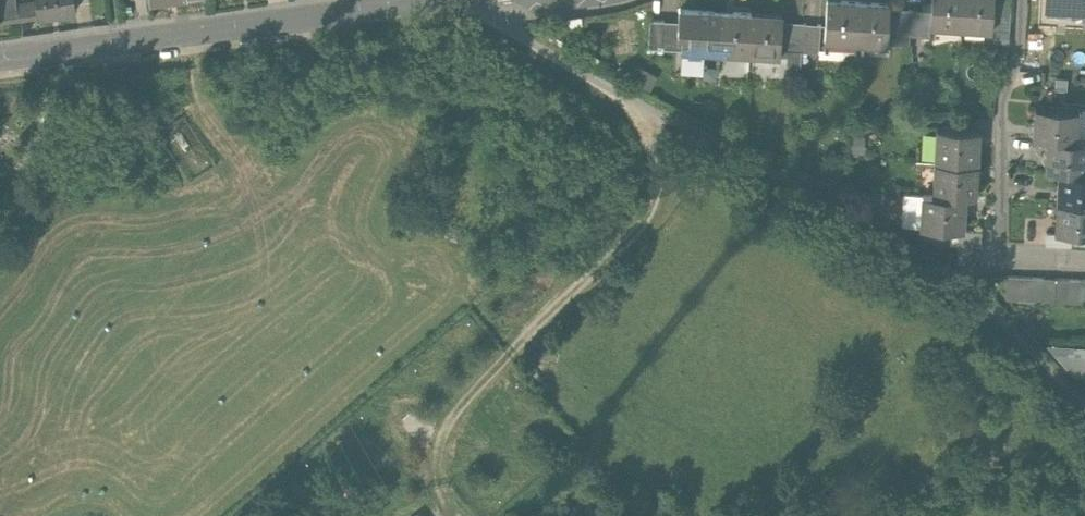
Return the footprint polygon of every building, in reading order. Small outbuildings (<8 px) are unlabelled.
[(18,20),(16,0),(0,0),(0,22),(18,20)] [(18,20),(50,15),(75,12),(74,0),(16,0),(18,20)] [(931,28),(963,30),(965,0),(932,0),(931,12),(931,28)] [(963,30),(977,30),(978,25),(993,25),(994,0),(965,0),(963,30)] [(993,25),(992,32),(1009,32),(1010,0),(994,0),(993,25)] [(1046,16),(1084,18),(1084,0),(1047,0),(1046,16)] [(840,44),(841,37),(856,38),(858,3),(828,2),(826,43),(840,44)] [(856,38),(856,44),(872,45),(872,39),(885,39),(885,45),(887,45),(889,10),(889,4),(858,3),(856,38)] [(911,11),(889,10),(887,45),(909,46),(909,37),(911,11)] [(717,54),(720,13),(679,11),(678,22),(677,37),(682,37),(681,52),(681,56),(680,69),(703,71),(704,53),(717,54)] [(931,12),(911,11),(909,37),(930,38),(931,28),(931,12)] [(717,54),(748,56),(751,15),(720,13),(717,54)] [(781,24),(782,17),(751,15),(748,56),(779,58),(780,52),(781,24)] [(678,22),(664,22),(650,21),(648,49),(681,52),(682,37),(677,37),(678,22)] [(781,24),(780,52),(802,53),(803,26),(803,25),(781,24)] [(803,26),(802,53),(818,54),(819,27),(803,26)] [(1076,142),(1078,112),(1034,110),(1032,140),(1047,141),(1076,142)] [(935,163),(977,166),(979,133),(936,131),(935,163)] [(1076,142),(1047,141),(1045,172),(1059,173),(1084,174),(1084,143),(1076,142)] [(964,198),(975,198),(977,166),(935,163),(933,196),(964,198)] [(1059,173),(1057,203),(1084,205),(1084,174),(1059,173)] [(920,230),(962,232),(964,198),(933,196),(922,196),(920,230)] [(1057,203),(1055,234),(1072,235),(1084,235),(1084,205),(1057,203)] [(982,233),(959,232),(959,243),(982,244),(982,233)] [(1072,235),(1055,234),(1046,233),(1045,246),(1071,247),(1072,235)] [(982,244),(959,243),(958,255),(981,256),(982,244)] [(981,256),(958,255),(958,266),(981,268),(981,256)] [(1005,301),(1017,302),(1019,278),(1006,277),(1005,301)] [(1017,302),(1030,302),(1031,278),(1019,278),(1017,302)] [(1030,302),(1042,303),(1043,279),(1031,278),(1030,302)] [(1042,303),(1054,304),(1055,280),(1043,279),(1042,303)] [(1054,304),(1067,304),(1068,280),(1055,280),(1054,304)] [(1067,304),(1079,305),(1080,281),(1068,280),(1067,304)]
